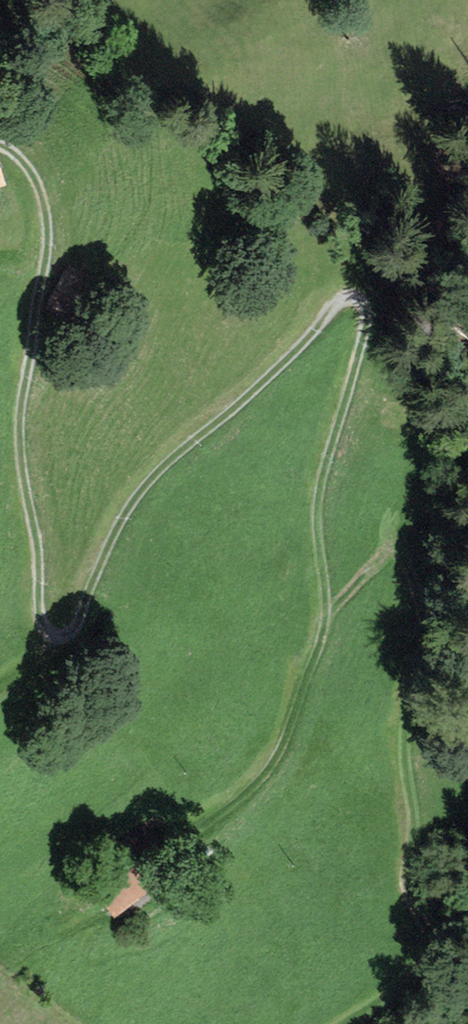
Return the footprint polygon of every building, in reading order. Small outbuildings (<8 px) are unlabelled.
[(63,276),(49,304),(73,316),(87,288),(63,276)] [(145,832),(91,871),(115,904),(178,857),(172,849),(162,856),(145,832)]
